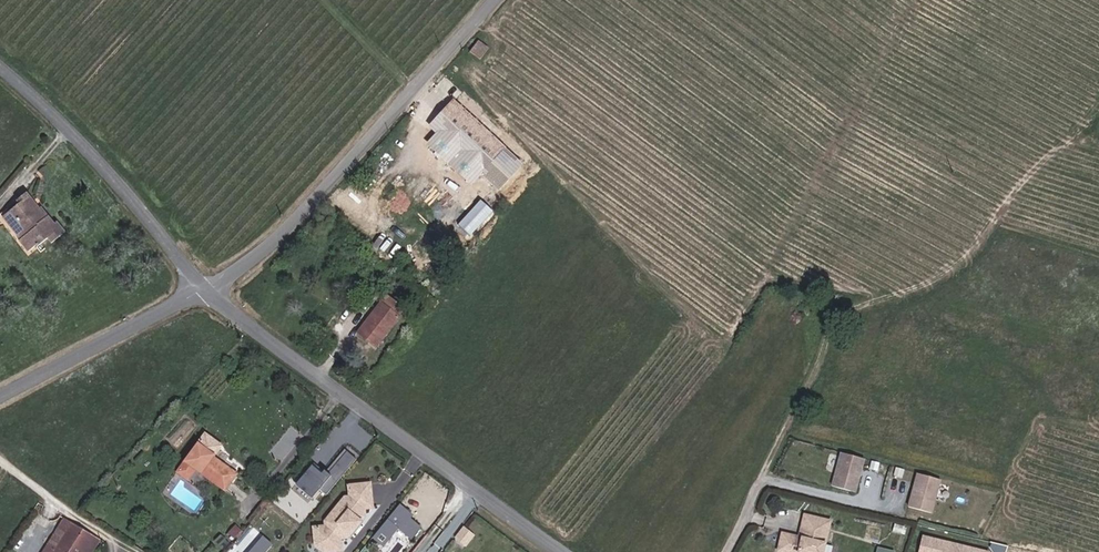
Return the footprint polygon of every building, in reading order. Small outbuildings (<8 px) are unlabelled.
[(489,49),(478,41),(470,51),(480,60),(489,49)] [(453,102),(430,127),(438,134),(482,174),(504,149),(453,102)] [(428,144),(472,184),(482,174),(438,134),(428,144)] [(500,190),(523,166),(504,149),(482,174),(500,190)] [(22,203),(14,209),(30,228),(24,234),(22,235),(30,246),(39,238),(41,240),(51,232),(55,236),(65,228),(58,219),(55,221),(42,207),(38,209),(33,203),(35,201),(27,192),(20,200),(22,203)] [(7,215),(24,234),(30,228),(14,209),(7,215)] [(373,340),(380,345),(399,319),(381,307),(358,336),(370,344),(373,340)] [(373,340),(370,344),(376,350),(380,345),(373,340)] [(232,451),(216,439),(195,467),(206,475),(236,496),(249,479),(224,462),(232,451)] [(330,496),(360,460),(350,452),(332,474),(328,471),(325,474),(316,466),(299,486),(315,500),(323,490),(330,496)] [(865,461),(841,454),(832,488),(856,494),(865,461)] [(206,475),(195,467),(190,475),(200,483),(206,475)] [(919,475),(910,508),(932,515),(942,481),(919,475)] [(371,486),(350,488),(351,499),(346,500),(327,523),(327,528),(315,530),(317,548),(323,551),(343,551),(342,540),(349,539),(366,519),(365,511),(373,509),(371,486)] [(400,505),(374,538),(385,547),(399,529),(413,540),(422,528),(411,519),(414,516),(400,505)] [(827,551),(834,521),(808,515),(804,531),(787,527),(783,545),(804,550),(804,547),(827,551)] [(106,538),(80,520),(57,551),(96,551),(106,538)] [(475,535),(463,526),(454,538),(466,547),(475,535)] [(989,551),(925,536),(921,551),(989,551)] [(275,548),(265,540),(255,551),(271,551),(275,548)]
